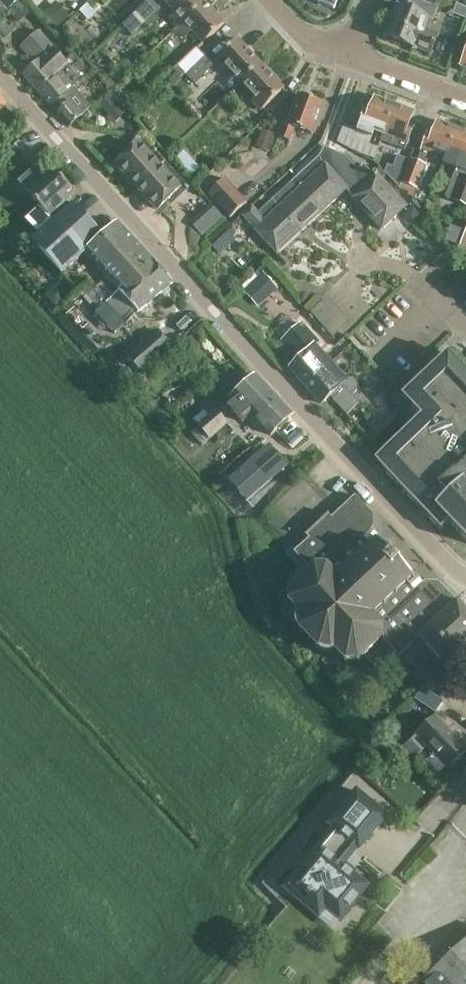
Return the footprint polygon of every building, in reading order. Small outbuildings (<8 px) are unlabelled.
[(0,10),(0,16),(1,17),(21,0),(0,0),(0,2),(4,7),(0,10)] [(87,5),(92,10),(101,2),(106,6),(113,0),(92,0),(87,5)] [(122,27),(132,37),(162,10),(153,0),(151,0),(122,27)] [(164,1),(175,14),(169,20),(170,21),(159,32),(165,39),(204,3),(201,0),(165,0),(164,1)] [(335,9),(338,0),(310,0),(335,9)] [(386,38),(415,49),(431,55),(438,36),(438,35),(429,31),(434,20),(438,8),(434,7),(423,2),(417,0),(410,0),(407,10),(398,7),(386,38)] [(22,1),(9,12),(19,24),(32,13),(22,1)] [(56,2),(43,15),(57,30),(71,18),(56,2)] [(204,3),(165,39),(174,49),(193,32),(203,44),(224,25),(204,3)] [(456,8),(454,13),(465,18),(465,7),(457,3),(456,8)] [(24,76),(38,92),(68,66),(66,62),(40,32),(26,44),(41,61),(24,76)] [(238,40),(223,53),(215,61),(223,69),(226,67),(241,84),(261,65),(238,40)] [(206,57),(198,49),(178,67),(186,76),(206,57)] [(97,55),(92,59),(97,65),(102,61),(97,55)] [(206,57),(186,76),(194,84),(214,66),(206,57)] [(74,90),(75,90),(91,76),(80,63),(81,62),(77,58),(68,66),(38,92),(52,108),(64,97),(69,104),(57,114),(69,128),(91,109),(74,90)] [(284,90),(261,65),(241,84),(256,99),(253,102),(261,111),(284,90)] [(323,104),(299,95),(287,126),(284,125),(279,138),(290,142),(295,129),(311,135),(323,104)] [(111,97),(100,106),(115,123),(126,114),(111,97)] [(338,142),(357,153),(374,160),(379,149),(354,139),(357,132),(371,138),(374,129),(384,133),(395,107),(375,99),(370,113),(365,111),(357,131),(344,126),(338,142)] [(405,151),(406,148),(413,130),(408,128),(413,114),(395,107),(384,133),(392,136),(389,145),(405,151)] [(249,118),(230,135),(238,143),(256,126),(249,118)] [(411,161),(402,185),(418,191),(427,166),(429,159),(433,161),(436,153),(444,156),(454,129),(438,123),(432,137),(428,135),(417,163),(411,161)] [(444,156),(441,164),(456,169),(446,197),(465,205),(465,134),(454,129),(444,156)] [(262,131),(257,148),(270,152),(276,136),(262,131)] [(16,145),(9,152),(10,152),(10,153),(13,156),(27,171),(34,164),(38,161),(23,146),(20,142),(16,145)] [(139,146),(131,154),(117,166),(137,188),(159,168),(139,146)] [(383,232),(395,221),(406,210),(405,209),(407,207),(393,193),(375,174),(373,176),(363,166),(358,171),(343,155),(342,156),(325,147),(320,156),(258,214),(252,208),(243,216),(256,230),(256,231),(277,254),(346,190),(353,198),(352,199),(383,232)] [(379,150),(374,162),(390,169),(395,156),(379,150)] [(192,160),(182,169),(191,178),(200,169),(192,160)] [(159,168),(137,188),(158,211),(180,190),(159,168)] [(55,171),(40,185),(30,194),(51,217),(68,201),(71,198),(68,194),(72,190),(55,171)] [(225,180),(223,181),(208,194),(230,218),(247,204),(225,180)] [(72,205),(33,242),(63,274),(85,252),(121,291),(127,285),(124,282),(127,279),(126,278),(149,257),(118,223),(102,238),(72,205)] [(211,205),(190,223),(192,225),(202,236),(203,235),(222,219),(211,205)] [(412,207),(403,216),(412,225),(421,216),(412,207)] [(227,223),(222,227),(232,238),(237,233),(227,223)] [(222,227),(208,240),(221,254),(235,242),(232,238),(222,227)] [(124,282),(127,285),(121,291),(141,312),(173,283),(149,257),(126,278),(127,279),(124,282)] [(248,272),(240,279),(243,283),(252,276),(248,272)] [(245,290),(260,307),(277,291),(274,288),(279,284),(270,274),(266,278),(263,275),(245,290)] [(61,282),(46,297),(56,307),(71,293),(61,282)] [(115,297),(101,282),(88,296),(101,310),(108,305),(124,323),(135,312),(118,294),(115,297)] [(300,295),(298,299),(300,303),(305,305),(309,303),(310,299),(308,294),(304,293),(300,295)] [(300,361),(290,370),(305,387),(332,363),(317,346),(319,344),(302,324),(282,342),(300,361)] [(142,376),(173,347),(157,330),(126,359),(142,376)] [(191,336),(181,344),(193,357),(202,348),(191,336)] [(448,354),(402,398),(425,423),(417,431),(412,427),(375,462),(377,464),(382,459),(389,466),(384,471),(395,483),(396,482),(397,484),(397,485),(398,486),(404,481),(411,489),(406,494),(417,506),(417,505),(419,506),(418,507),(420,509),(425,504),(432,512),(427,516),(438,528),(439,528),(441,529),(440,530),(441,531),(449,524),(465,541),(465,384),(464,381),(465,379),(465,375),(465,373),(456,362),(451,368),(445,361),(450,356),(448,354)] [(330,397),(334,401),(334,402),(341,410),(355,399),(353,397),(356,394),(358,391),(359,388),(358,384),(356,381),(353,379),(350,379),(347,380),(332,363),(305,387),(321,405),(330,397)] [(227,370),(218,378),(224,385),(233,377),(227,370)] [(255,376),(241,389),(226,404),(245,424),(252,417),(274,395),(255,376)] [(274,395),(252,417),(271,436),(293,415),(274,395)] [(210,440),(228,424),(216,410),(209,417),(198,427),(210,440)] [(380,448),(398,433),(391,424),(385,429),(379,423),(367,433),(380,448)] [(198,427),(191,434),(202,446),(209,440),(198,427)] [(254,458),(240,471),(259,493),(288,466),(268,445),(254,458)] [(311,572),(303,579),(291,590),(288,589),(287,591),(291,593),(290,602),(288,603),(289,605),(291,604),(302,616),(300,621),(299,623),(300,629),(302,632),(301,633),(302,635),(304,634),(317,648),(315,650),(316,652),(319,651),(323,653),(327,653),(335,652),(345,662),(344,664),(346,666),(349,663),(359,663),(359,665),(361,664),(360,661),(382,640),(400,659),(420,639),(458,603),(438,582),(426,583),(425,582),(421,586),(413,577),(414,575),(413,575),(412,576),(400,564),(402,562),(400,560),(399,561),(393,555),(394,554),(392,552),(390,554),(379,542),(380,540),(379,539),(378,541),(370,532),(373,529),(374,516),(355,496),(331,519),(329,516),(329,515),(328,514),(305,536),(306,537),(307,537),(309,540),(294,554),(311,572)] [(465,644),(465,612),(458,603),(420,639),(445,664),(465,644)] [(433,675),(424,684),(433,693),(445,681),(436,672),(433,675)] [(421,690),(415,700),(437,714),(444,703),(421,690)] [(448,769),(465,752),(465,749),(436,717),(416,735),(448,769)] [(422,753),(411,742),(402,751),(412,762),(422,753)] [(320,858),(298,884),(308,893),(308,894),(314,899),(315,898),(340,920),(362,893),(349,881),(354,875),(343,866),(358,848),(359,850),(387,817),(357,792),(329,825),(334,829),(314,853),(320,858)] [(421,982),(423,983),(465,983),(465,941),(421,982)]
